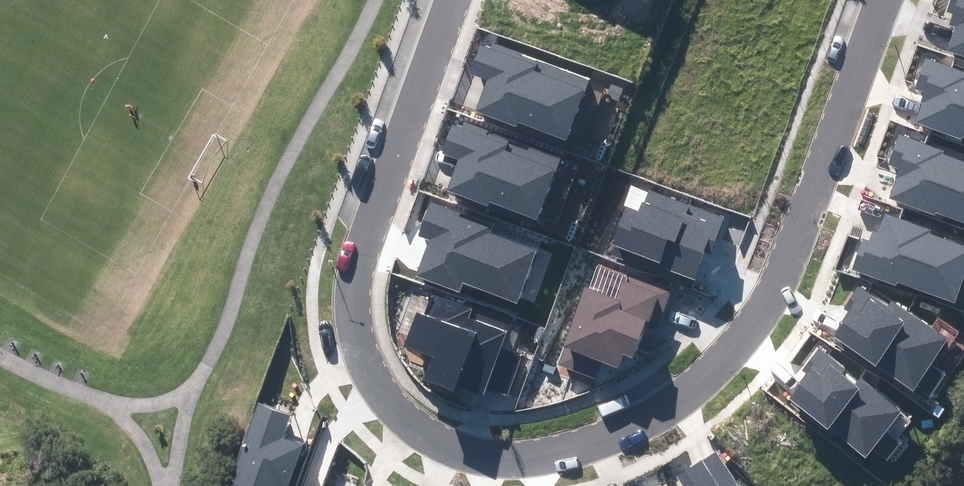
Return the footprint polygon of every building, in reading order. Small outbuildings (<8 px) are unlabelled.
[(963,57),(963,0),(951,0),(947,12),(953,14),(949,25),(956,27),(947,51),(963,57)] [(565,147),(590,80),(493,44),(491,50),(480,46),(470,74),(486,80),(475,111),(478,112),(477,115),(565,147)] [(961,139),(962,135),(963,136),(963,73),(926,58),(914,89),(924,93),(920,104),(922,104),(915,122),(961,139)] [(463,127),(452,124),(441,154),(457,160),(445,194),(537,227),(562,158),(464,123),(463,127)] [(935,215),(936,212),(963,222),(963,162),(943,155),(944,151),(900,135),(888,165),(898,169),(894,180),(896,181),(889,199),(935,215)] [(612,255),(692,285),(704,252),(711,255),(725,217),(649,189),(644,203),(642,202),(638,212),(626,207),(612,244),(615,245),(612,255)] [(491,226),(432,204),(419,236),(429,239),(415,276),(460,293),(464,285),(517,305),(538,250),(489,232),(491,226)] [(931,230),(885,214),(879,232),(873,230),(869,241),(863,239),(852,270),(896,286),(896,282),(955,303),(963,276),(963,246),(929,234),(931,230)] [(656,329),(670,293),(625,277),(617,300),(585,288),(563,347),(565,347),(558,365),(596,379),(602,363),(619,369),(624,355),(633,358),(646,325),(656,329)] [(888,309),(859,290),(846,308),(851,311),(834,337),(836,338),(833,343),(869,367),(872,363),(875,366),(876,364),(927,398),(942,374),(928,365),(946,339),(892,303),(888,309)] [(432,294),(425,314),(416,311),(403,347),(430,357),(422,380),(453,391),(455,386),(483,396),(506,332),(469,318),(472,309),(432,294)] [(886,456),(898,442),(884,431),(900,412),(860,379),(855,385),(841,374),(846,369),(819,347),(800,370),(804,374),(797,383),(799,385),(788,398),(827,430),(829,427),(865,456),(873,446),(886,456)] [(303,446),(281,438),(290,415),(258,403),(228,485),(288,485),(303,446)] [(717,451),(675,477),(681,485),(739,485),(717,451)]
